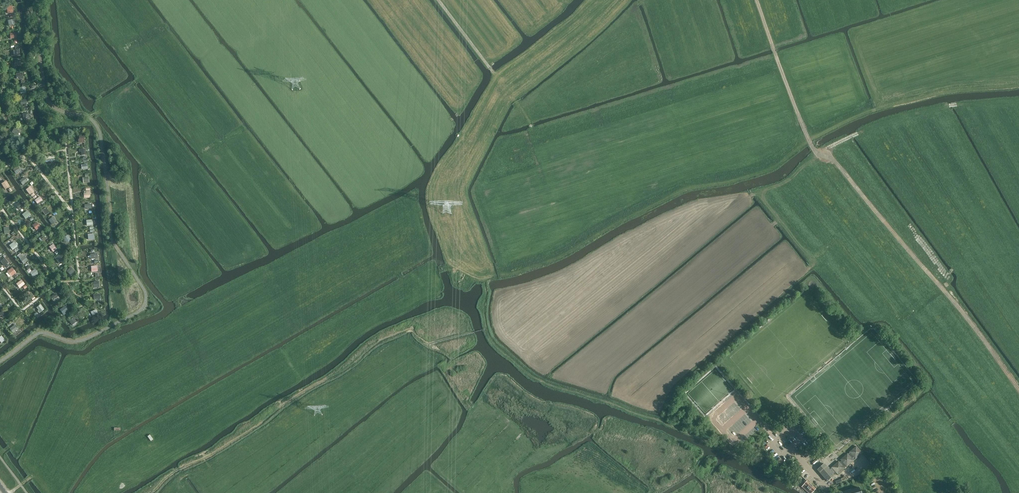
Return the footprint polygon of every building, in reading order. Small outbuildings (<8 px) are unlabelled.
[(15,19),(7,19),(8,27),(16,27),(15,19)] [(15,127),(12,132),(18,136),(21,132),(15,127)] [(18,166),(13,169),(17,174),(22,170),(18,166)] [(23,185),(28,181),(24,177),(20,181),(23,185)] [(4,179),(0,183),(0,185),(5,191),(10,187),(4,179)] [(35,191),(29,184),(24,189),(30,196),(35,191)] [(19,211),(24,205),(20,201),(14,206),(19,211)] [(28,210),(22,214),(26,219),(32,215),(28,210)] [(59,221),(53,214),(47,219),(52,226),(59,221)] [(38,221),(33,224),(36,230),(41,227),(38,221)] [(48,236),(42,230),(37,235),(43,241),(48,236)] [(94,232),(86,232),(86,241),(95,240),(94,232)] [(20,245),(16,240),(10,245),(13,250),(20,245)] [(53,252),(58,249),(54,243),(49,246),(53,252)] [(30,261),(23,252),(17,257),(24,266),(30,261)] [(63,259),(58,254),(54,258),(58,263),(63,259)] [(3,256),(0,258),(0,264),(3,268),(9,263),(3,256)] [(13,267),(8,271),(12,276),(17,273),(13,267)] [(71,267),(67,271),(71,275),(75,271),(71,267)] [(32,271),(30,269),(28,270),(33,277),(39,273),(36,268),(32,271)] [(48,285),(42,278),(37,283),(43,289),(48,285)] [(24,285),(19,279),(13,283),(18,290),(24,285)] [(30,290),(25,293),(28,298),(33,295),(30,290)] [(54,302),(60,298),(56,293),(50,297),(54,302)] [(46,309),(41,303),(35,309),(40,315),(46,309)] [(71,311),(65,304),(58,310),(64,317),(71,311)] [(69,320),(72,325),(77,321),(76,319),(78,318),(76,315),(69,320)] [(19,330),(14,324),(7,329),(12,335),(19,330)] [(718,417),(724,424),(735,414),(733,411),(735,409),(732,406),(718,417)] [(839,462),(832,468),(830,470),(824,464),(817,470),(827,482),(835,476),(834,475),(836,473),(838,475),(845,469),(844,468),(846,466),(847,467),(863,453),(856,446),(849,452),(850,453),(848,454),(841,459),(840,460),(842,462),(841,464),(839,462)] [(801,488),(807,492),(812,492),(816,489),(807,481),(806,480),(804,482),(806,483),(801,488)]
